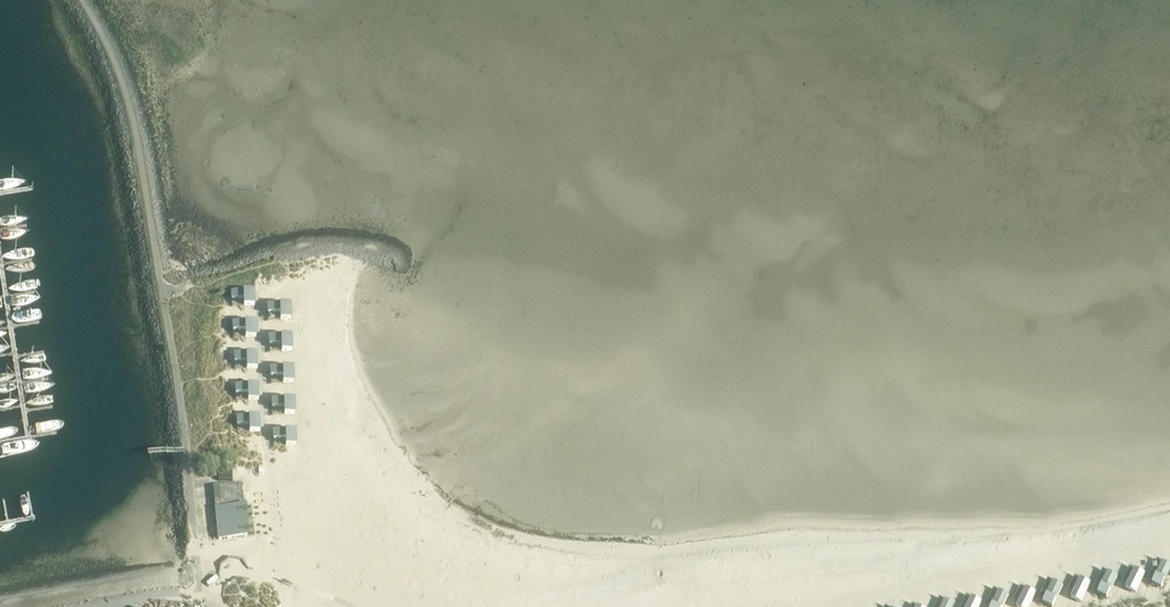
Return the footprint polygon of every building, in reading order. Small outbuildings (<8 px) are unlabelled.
[(254,291),(231,292),(231,300),(243,300),(243,307),(255,306),(254,291)] [(291,305),(267,306),(267,314),(279,314),(280,321),(291,321),(291,305)] [(256,322),(232,323),(233,332),(244,331),(245,339),(256,338),(256,322)] [(292,336),(268,337),(269,346),(281,345),(281,353),(293,352),(292,336)] [(258,370),(258,354),(234,355),(234,363),(246,363),(246,370),(258,370)] [(293,368),(270,369),(270,377),(282,377),(282,384),(294,384),(293,368)] [(258,385),(235,386),(235,395),(247,394),(247,402),(259,401),(258,385)] [(295,399),(271,400),(272,409),(283,408),(284,416),(295,415),(295,399)] [(260,416),(236,417),(237,426),(248,426),(249,433),(260,432),(260,416)] [(296,431),(273,432),(273,440),(285,440),(285,447),(297,447),(296,431)] [(218,462),(219,468),(234,467),(233,460),(218,462)] [(215,509),(218,541),(249,538),(246,507),(215,509)] [(1152,585),(1161,589),(1169,572),(1169,567),(1162,563),(1152,585)] [(1136,569),(1126,589),(1136,593),(1145,574),(1136,569)] [(1108,573),(1097,594),(1107,599),(1117,578),(1108,573)] [(1081,579),(1071,598),(1081,603),(1090,584),(1081,579)] [(1043,604),(1049,606),(1053,606),(1063,587),(1053,582),(1043,604)] [(1017,606),(1029,606),(1036,593),(1026,588),(1017,606)] [(991,606),(1003,606),(1008,596),(999,592),(991,606)] [(968,606),(980,606),(982,602),(973,598),(968,606)]
